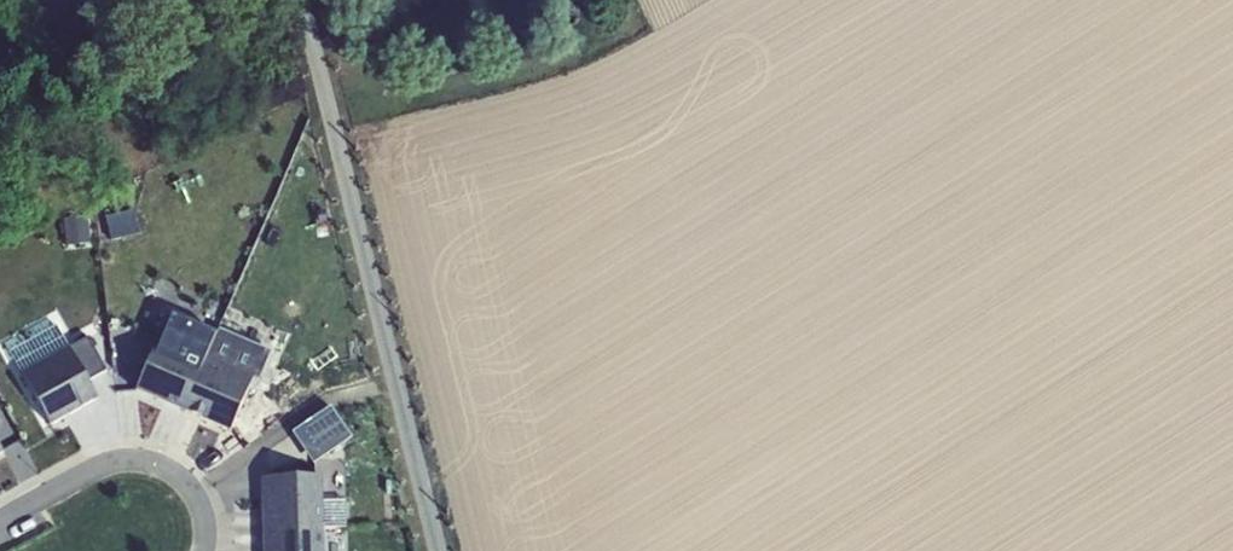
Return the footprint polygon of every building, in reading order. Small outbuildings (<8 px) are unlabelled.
[(48,56),(174,0),(23,0),(48,56)] [(179,408),(205,351),(158,330),(132,387),(179,408)] [(18,369),(48,424),(93,400),(63,345),(18,369)] [(205,351),(179,408),(226,429),(252,372),(205,351)] [(295,429),(317,461),(355,436),(334,404),(295,429)] [(264,525),(327,523),(325,472),(262,474),(264,525)] [(264,525),(265,550),(328,550),(327,523),(264,525)]
